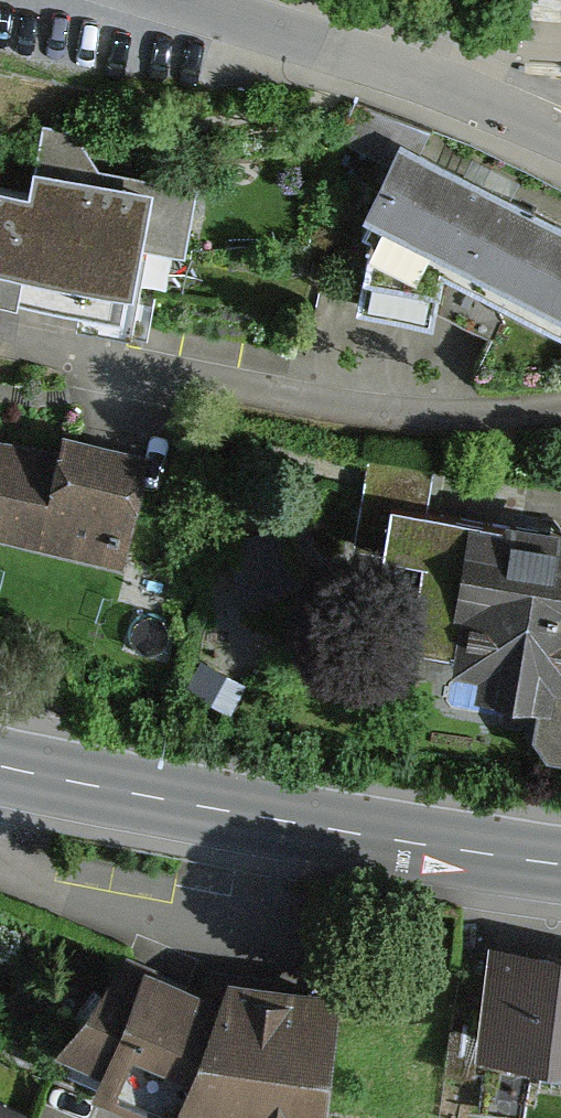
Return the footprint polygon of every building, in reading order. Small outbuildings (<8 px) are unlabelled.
[(0,168),(0,277),(78,293),(75,310),(130,321),(148,235),(185,242),(196,184),(99,164),(72,126),(40,119),(29,174),(0,168)] [(354,140),(311,218),(535,339),(560,291),(560,252),(354,140)] [(86,578),(118,459),(0,428),(0,555),(86,578)] [(423,522),(433,473),(371,461),(351,564),(428,578),(410,673),(455,682),(469,709),(542,723),(537,749),(550,770),(560,773),(560,548),(423,522)] [(246,681),(200,654),(184,681),(229,708),(246,681)] [(498,948),(487,1050),(560,1058),(560,955),(498,948)] [(90,1052),(197,1100),(319,1107),(330,999),(218,989),(135,952),(90,1052)]
